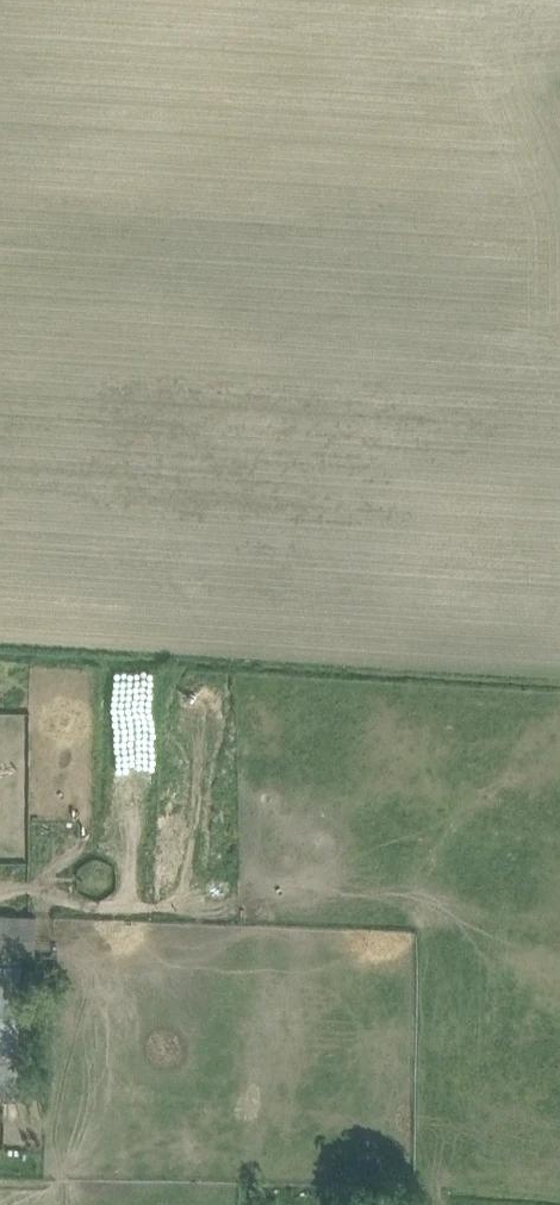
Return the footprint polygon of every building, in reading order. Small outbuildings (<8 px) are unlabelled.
[(24,1088),(28,985),(20,985),(21,954),(10,954),(0,953),(0,1087),(24,1088)]
